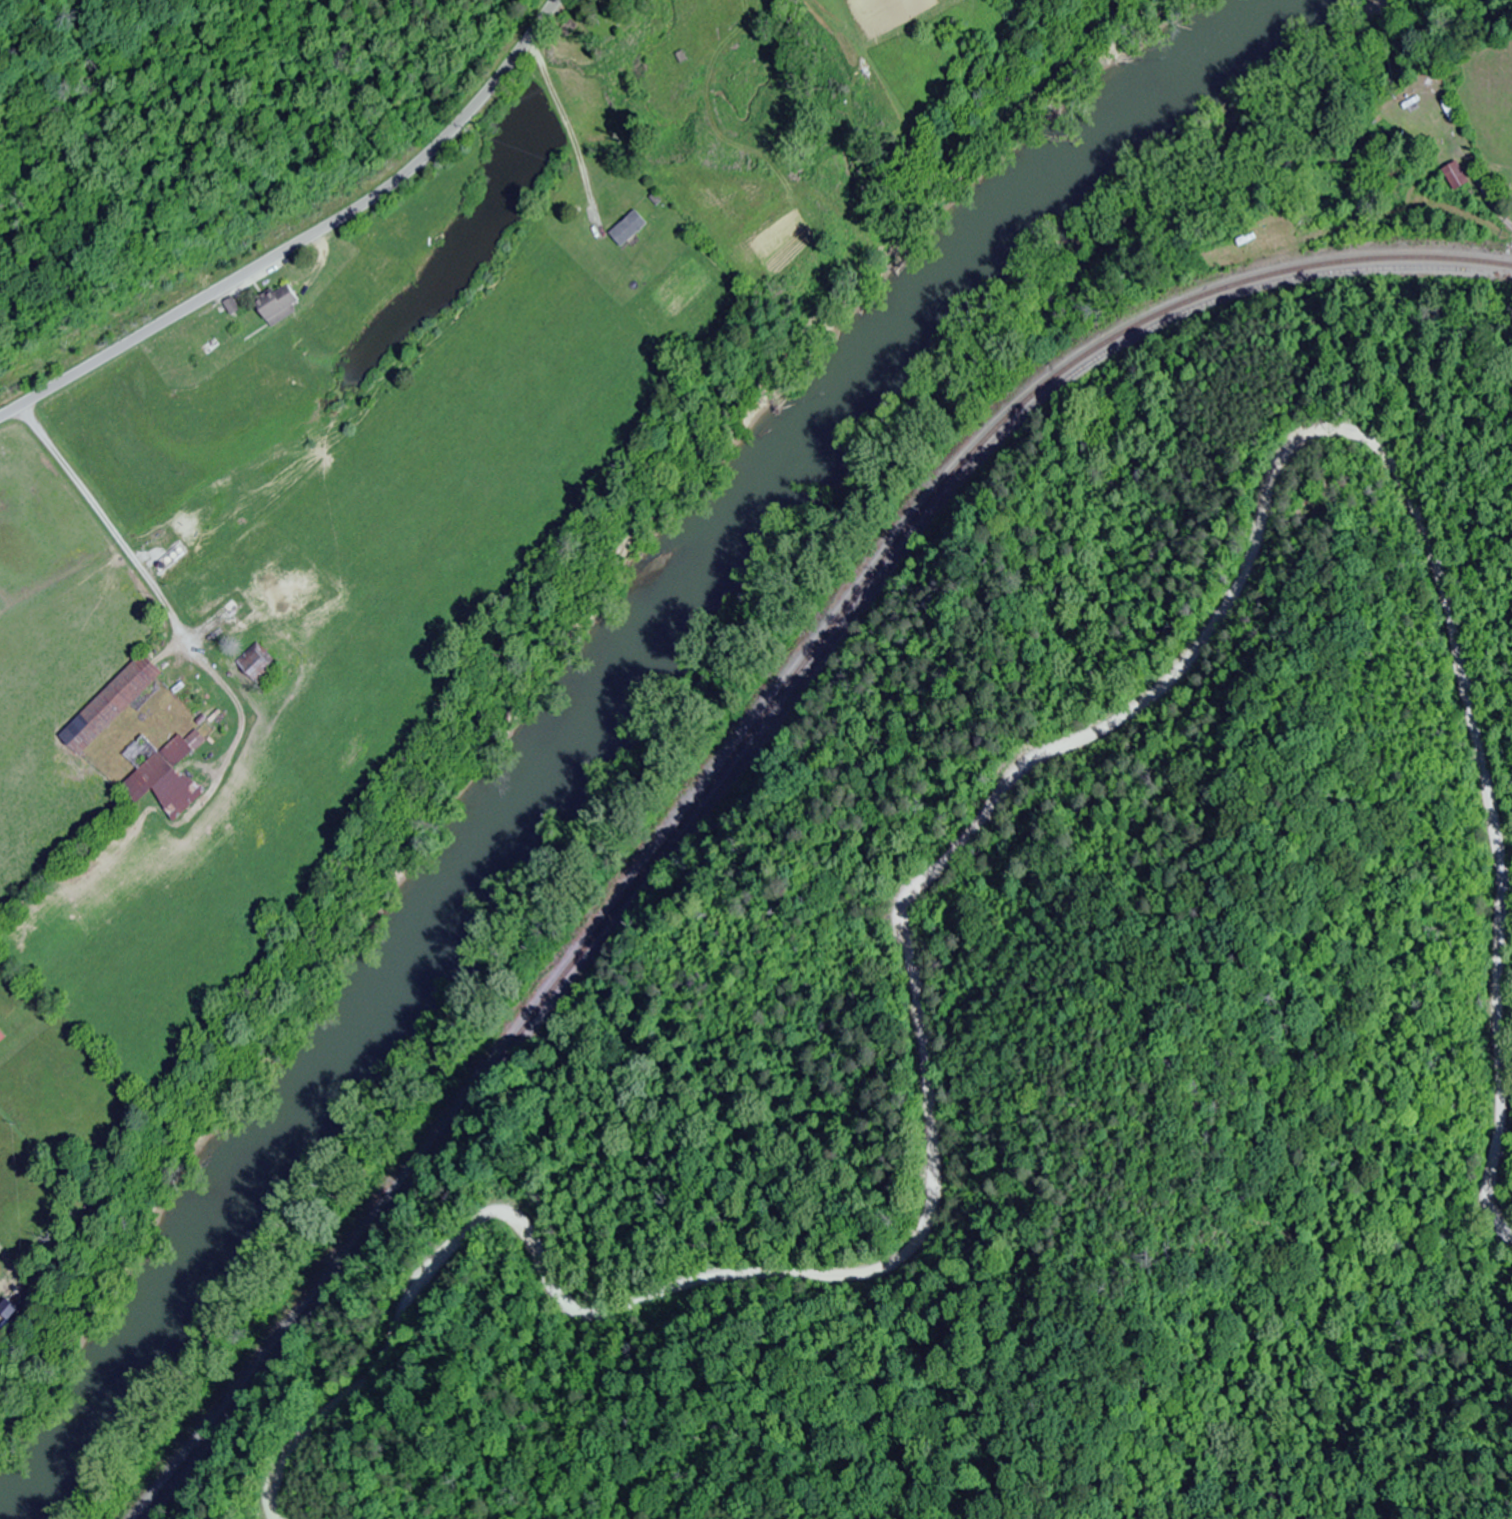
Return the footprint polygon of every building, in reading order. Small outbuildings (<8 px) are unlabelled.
[(1456,190),(1471,181),(1457,160),(1443,169),(1456,190)] [(648,224),(635,210),(609,234),(622,248),(648,224)] [(282,282),(252,303),(269,327),(299,306),(282,282)] [(255,683),(277,662),(258,642),(236,663),(255,683)] [(79,715),(88,724),(67,745),(79,757),(132,705),(138,711),(160,689),(154,682),(162,674),(142,653),(79,715)] [(150,791),(175,820),(204,794),(178,765),(194,751),(180,735),(160,752),(144,734),(123,753),(139,770),(119,787),(135,805),(150,791)]
